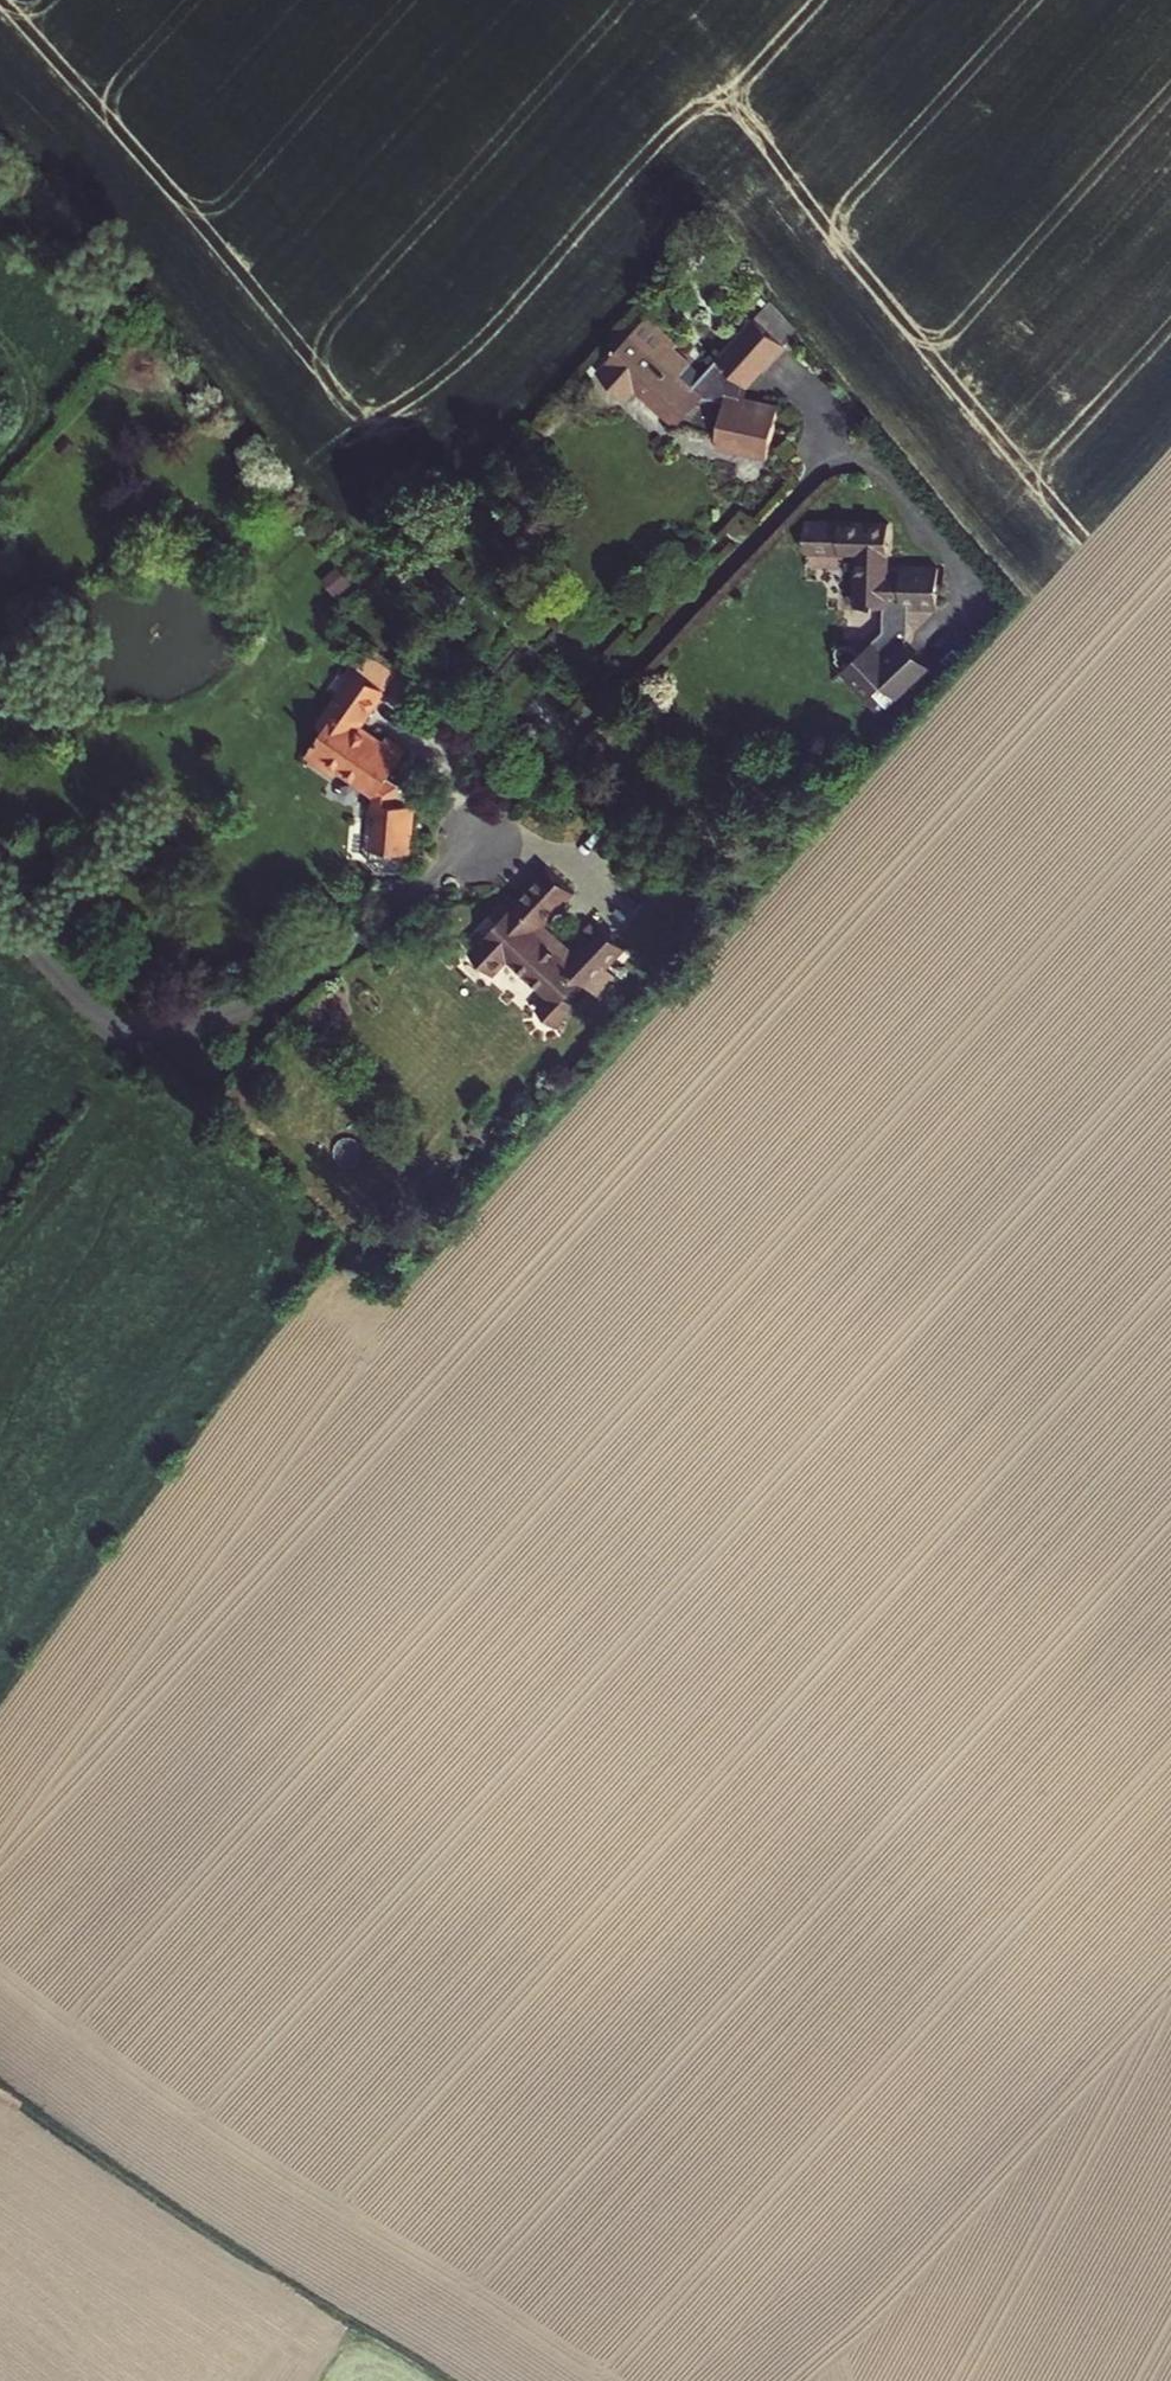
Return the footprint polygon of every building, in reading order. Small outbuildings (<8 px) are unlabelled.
[(594,368),(621,394),(630,385),(672,425),(715,435),(712,448),(768,461),(780,408),(744,400),(747,386),(775,357),(773,356),(789,339),(757,310),(697,374),(640,320),(594,368)] [(807,516),(806,549),(858,550),(856,603),(886,603),(886,627),(863,653),(854,645),(839,662),(854,675),(851,679),(855,683),(855,684),(855,687),(855,690),(856,692),(858,694),(860,695),(862,695),(865,695),(867,693),(873,698),(891,678),(902,688),(929,658),(904,636),(904,634),(905,633),(906,632),(908,630),(908,627),(907,624),(904,623),(900,623),(901,604),(937,605),(938,568),(902,567),(902,572),(888,572),(889,519),(807,516)] [(383,749),(360,732),(381,703),(354,683),(319,729),(325,734),(306,760),(334,779),(338,774),(371,800),(371,810),(360,810),(358,832),(365,833),(363,860),(372,871),(389,872),(402,864),(408,807),(398,806),(400,791),(400,790),(399,787),(397,785),(393,785),(390,786),(388,788),(388,789),(386,789),(383,786),(406,755),(388,742),(383,749)] [(522,1011),(537,1027),(556,1009),(548,1000),(566,983),(582,1000),(602,981),(591,970),(611,951),(582,922),(573,931),(580,939),(559,959),(530,929),(560,900),(534,872),(501,904),(495,898),(478,914),(490,926),(475,940),(471,936),(458,949),(481,973),(495,960),(533,1000),(522,1011)]
